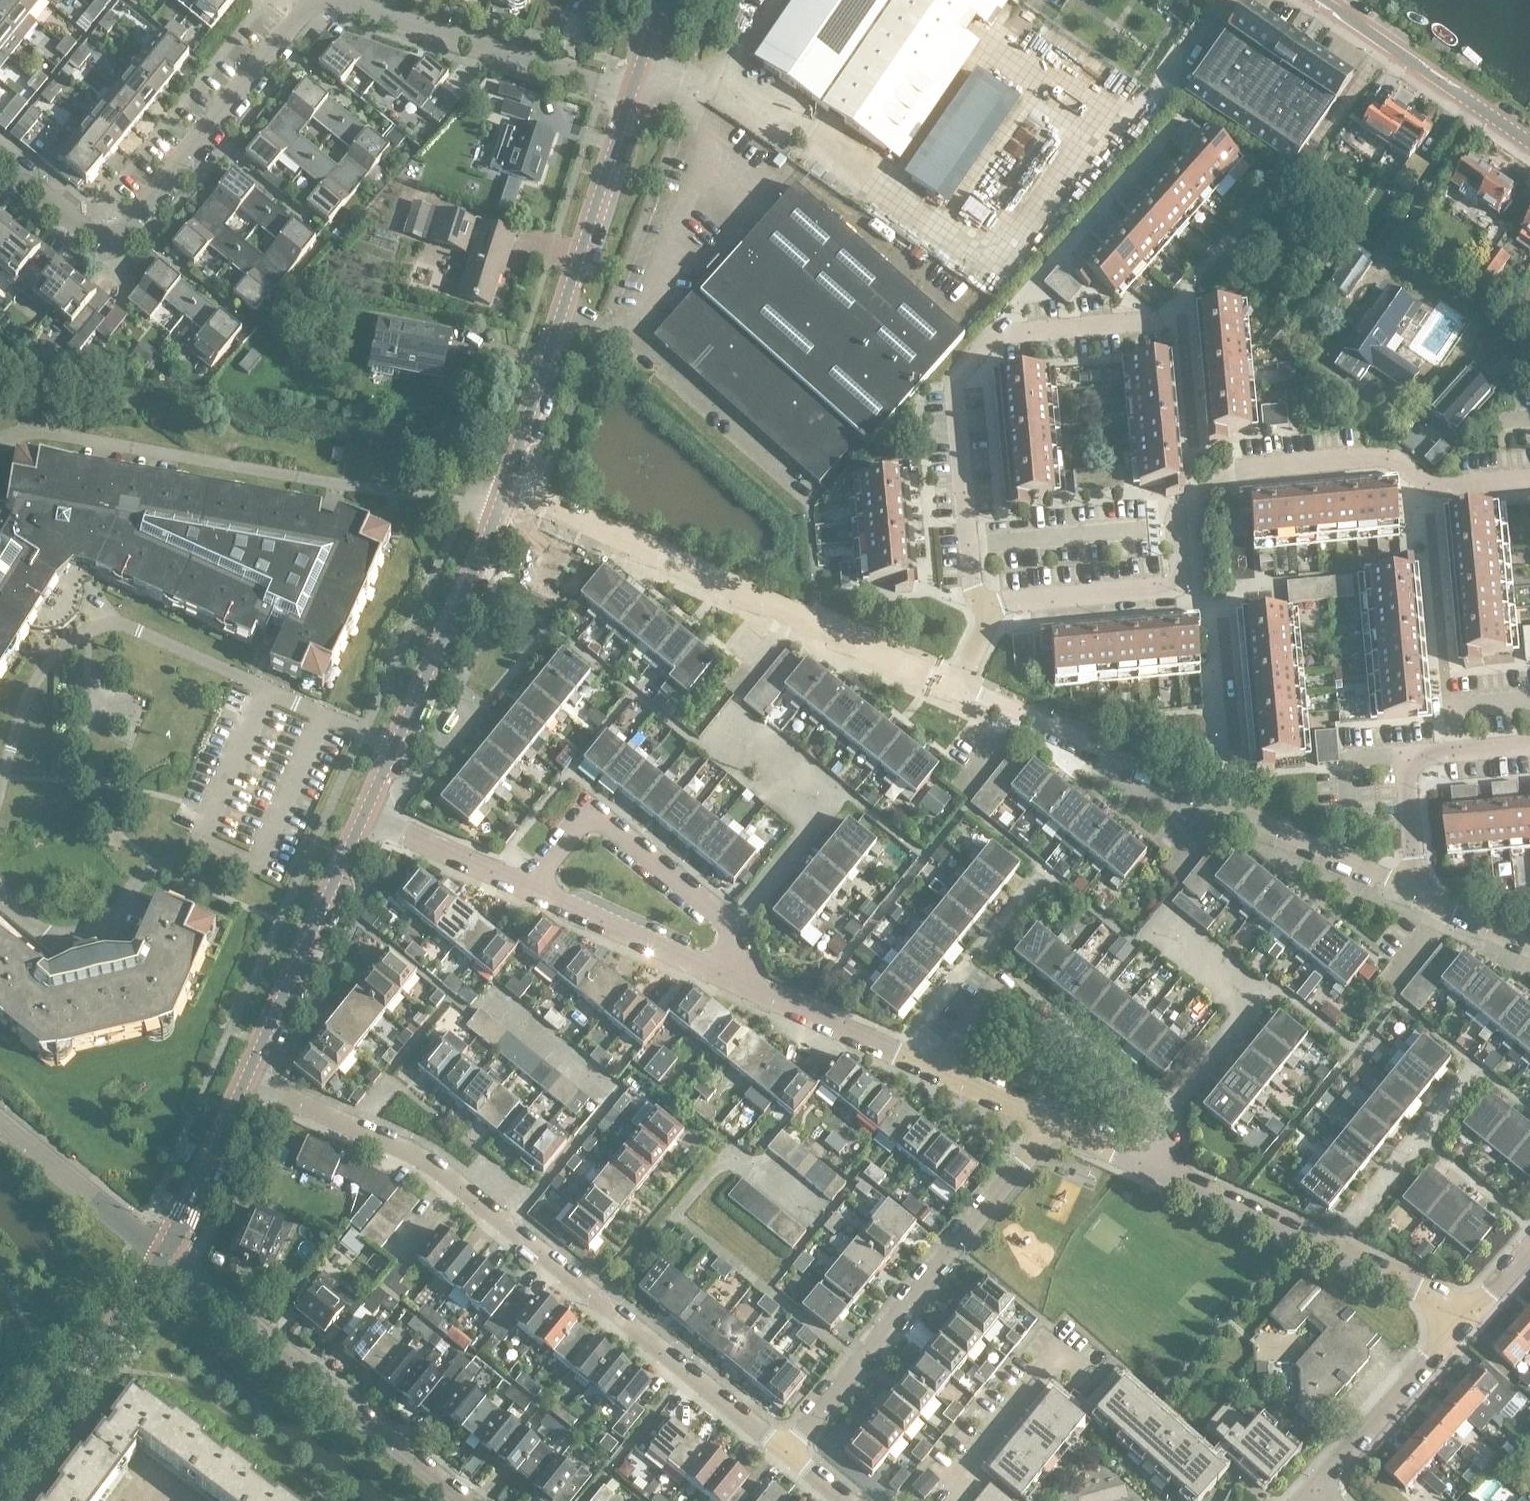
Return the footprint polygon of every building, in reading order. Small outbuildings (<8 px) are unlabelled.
[(6,0),(0,0),(0,25),(14,36),(29,18),(6,0)] [(42,0),(6,0),(29,18),(43,1),(42,0)] [(214,28),(236,0),(179,0),(214,28)] [(525,5),(523,10),(525,11),(526,5),(529,6),(531,0),(509,0),(525,5)] [(754,61),(900,162),(980,46),(966,37),(977,21),(987,28),(997,11),(1002,13),(1011,0),(796,0),(754,61)] [(100,17),(106,9),(97,2),(90,9),(100,17)] [(1228,33),(1186,95),(1226,122),(1286,33),(1246,6),(1228,33)] [(100,17),(90,9),(85,16),(94,24),(100,17)] [(120,20),(111,13),(104,21),(114,28),(120,20)] [(114,28),(104,21),(99,27),(108,35),(114,28)] [(165,31),(180,43),(187,33),(173,22),(165,31)] [(0,25),(0,54),(14,36),(0,25)] [(1042,52),(1061,64),(1078,37),(1059,25),(1042,52)] [(1352,78),(1286,33),(1226,122),(1292,167),(1352,78)] [(161,36),(146,54),(173,76),(188,58),(161,36)] [(357,66),(375,81),(397,54),(343,36),(319,65),(342,84),(357,66)] [(62,45),(71,52),(77,45),(68,37),(62,45)] [(56,51),(66,59),(71,52),(62,45),(56,51)] [(91,56),(82,48),(76,56),(85,64),(91,56)] [(146,54),(132,72),(159,94),(173,76),(146,54)] [(423,62),(397,54),(375,81),(397,100),(400,95),(419,111),(448,76),(426,58),(423,62)] [(85,64),(76,56),(62,73),(71,81),(85,64)] [(33,80),(42,88),(49,80),(39,72),(33,80)] [(132,72),(117,90),(145,112),(159,94),(132,72)] [(27,87),(37,95),(42,88),(33,80),(27,87)] [(306,81),(276,117),(300,136),(315,117),(333,132),(347,114),(306,81)] [(47,92),(56,99),(63,91),(53,84),(47,92)] [(521,103),(525,92),(502,85),(498,96),(521,103)] [(117,90),(103,108),(130,130),(145,112),(117,90)] [(47,92),(45,94),(41,98),(51,106),(56,99),(47,92)] [(12,125),(29,105),(18,97),(2,117),(12,125)] [(528,122),(532,110),(505,102),(501,114),(528,122)] [(1390,103),(1383,114),(1374,108),(1359,130),(1388,150),(1411,117),(1390,103)] [(103,108),(88,126),(116,148),(130,130),(103,108)] [(43,117),(33,109),(17,129),(27,137),(43,117)] [(389,148),(347,114),(333,132),(353,148),(338,167),(359,185),(389,148)] [(285,154),(303,169),(318,151),(300,136),(276,117),(246,155),(269,174),(285,154)] [(1431,131),(1411,117),(1388,150),(1389,151),(1391,149),(1407,160),(1415,150),(1417,152),(1431,131)] [(1177,167),(1159,152),(1143,171),(1160,186),(1150,198),(1133,183),(1116,202),(1133,217),(1122,228),(1106,214),(1089,233),(1105,248),(1087,269),(1083,266),(1075,275),(1088,287),(1095,279),(1119,300),(1242,160),(1209,130),(1203,137),(1186,122),(1169,140),(1187,156),(1177,167)] [(538,184),(554,135),(518,123),(502,172),(538,184)] [(88,126),(74,143),(101,166),(116,148),(88,126)] [(1352,128),(1347,136),(1353,140),(1358,132),(1352,128)] [(50,147),(40,160),(68,183),(70,181),(77,187),(82,181),(86,184),(101,166),(74,143),(62,158),(50,147)] [(359,185),(338,167),(318,151),(303,169),(323,185),(307,205),(329,222),(359,185)] [(1416,154),(1395,183),(1411,194),(1431,165),(1416,154)] [(1501,216),(1518,190),(1472,158),(1454,184),(1463,191),(1467,186),(1482,197),(1479,201),(1501,216)] [(232,171),(203,207),(226,226),(242,207),(260,222),(274,205),(232,171)] [(396,199),(402,191),(410,197),(417,188),(400,175),(387,192),(396,199)] [(963,338),(798,190),(795,187),(741,247),(737,244),(653,338),(818,485),(846,454),(853,461),(963,338)] [(490,306),(512,234),(482,225),(482,223),(481,220),(477,219),(474,220),(474,222),(413,203),(404,233),(472,254),(459,296),(490,306)] [(315,239),(274,205),(260,222),(280,238),(264,257),(286,276),(315,239)] [(226,226),(203,207),(171,245),(195,264),(211,245),(229,260),(244,241),(226,226)] [(20,235),(2,220),(0,222),(0,260),(20,235)] [(1525,231),(1517,243),(1529,252),(1529,224),(1525,231)] [(20,235),(0,260),(0,268),(14,279),(11,283),(21,291),(39,268),(32,262),(41,251),(20,235)] [(264,257),(244,241),(229,260),(249,276),(233,295),(255,313),(286,276),(264,257)] [(1501,305),(1511,290),(1496,280),(1511,258),(1498,249),(1472,286),(1501,305)] [(1329,286),(1333,289),(1347,299),(1371,266),(1354,253),(1329,286)] [(166,299),(185,314),(198,297),(157,263),(127,300),(150,318),(166,299)] [(49,276),(39,268),(21,291),(31,300),(35,296),(52,310),(76,280),(58,265),(49,276)] [(1068,306),(1083,289),(1059,268),(1044,285),(1068,306)] [(97,297),(76,280),(52,310),(72,326),(68,330),(77,337),(96,314),(88,308),(97,297)] [(1422,372),(1385,347),(1406,316),(1415,302),(1388,285),(1380,298),(1335,364),(1360,381),(1371,365),(1372,366),(1373,365),(1409,390),(1422,372)] [(1246,294),(1212,297),(1214,310),(1201,311),(1213,435),(1208,435),(1209,445),(1227,444),(1226,433),(1251,431),(1240,307),(1247,307),(1246,294)] [(240,331),(198,297),(185,314),(204,330),(188,349),(210,367),(240,331)] [(108,342),(128,317),(117,308),(97,333),(108,342)] [(371,369),(373,370),(372,376),(393,380),(394,374),(442,382),(451,332),(380,320),(371,369)] [(249,323),(235,339),(243,346),(257,330),(249,323)] [(1275,323),(1259,341),(1267,348),(1283,330),(1275,323)] [(150,362),(159,351),(150,344),(141,355),(150,362)] [(261,358),(251,349),(238,364),(248,373),(261,358)] [(43,366),(51,372),(56,366),(47,360),(43,366)] [(1168,360),(1129,363),(1140,488),(1166,485),(1167,496),(1184,494),(1183,481),(1178,482),(1168,360)] [(1430,412),(1454,433),(1470,415),(1473,415),(1498,387),(1473,364),(1430,412)] [(1030,497),(1060,495),(1049,371),(1001,375),(1013,510),(1031,509),(1030,497)] [(1093,407),(1102,406),(1101,395),(1091,396),(1093,407)] [(1288,427),(1287,411),(1286,406),(1261,409),(1263,430),(1288,427)] [(352,450),(334,449),(335,462),(352,463),(352,450)] [(1434,468),(1442,460),(1441,459),(1434,452),(1425,461),(1433,468),(1434,468)] [(25,634),(27,635),(29,631),(33,625),(36,626),(45,627),(53,627),(61,624),(68,619),(73,612),(77,604),(79,596),(78,587),(86,580),(95,574),(112,585),(130,593),(150,598),(197,619),(197,620),(210,628),(223,635),(238,640),(252,644),(253,643),(251,642),(256,632),(265,637),(263,642),(278,648),(270,667),(322,690),(391,536),(339,513),(332,527),(319,525),(322,510),(239,495),(240,490),(238,490),(238,491),(231,491),(225,493),(195,488),(190,484),(184,482),(184,480),(182,480),(182,482),(179,481),(176,481),(170,483),(140,478),(138,476),(134,474),(129,472),(129,470),(127,470),(127,472),(120,472),(117,472),(114,473),(85,468),(83,466),(79,464),(74,462),(74,460),(72,460),(71,465),(40,460),(34,457),(28,456),(22,457),(17,456),(16,461),(13,467),(12,473),(13,479),(7,512),(6,520),(0,518),(0,674),(25,634)] [(1076,493),(1125,489),(1123,467),(1074,471),(1076,493)] [(853,481),(862,585),(894,583),(895,593),(913,591),(903,477),(853,481)] [(1255,546),(1259,546),(1398,533),(1394,483),(1239,497),(1241,515),(1252,514),(1255,546)] [(1515,650),(1513,632),(1501,507),(1452,512),(1466,667),(1485,665),(1484,653),(1515,650)] [(1273,556),(1261,557),(1262,572),(1275,571),(1273,556)] [(1364,577),(1377,721),(1426,716),(1412,562),(1394,563),(1395,574),(1364,577)] [(849,565),(840,566),(842,587),(851,586),(849,565)] [(581,598),(592,607),(582,620),(589,626),(600,613),(623,585),(604,569),(581,598)] [(1287,582),(1289,604),(1354,599),(1352,577),(1287,582)] [(623,585),(600,613),(611,622),(605,629),(613,636),(641,600),(623,585)] [(637,644),(660,615),(641,600),(613,636),(631,651),(637,644)] [(1292,611),(1290,611),(1242,615),(1257,771),(1275,769),(1274,758),(1305,755),(1292,611)] [(660,615),(637,644),(648,653),(642,660),(643,660),(638,666),(645,671),(678,631),(660,615)] [(1052,650),(1053,665),(1055,682),(1200,669),(1195,620),(1039,634),(1041,651),(1052,650)] [(579,629),(573,630),(569,634),(577,640),(583,632),(579,629)] [(678,631),(645,671),(645,672),(656,659),(667,668),(661,675),(668,681),(674,673),(697,646),(678,631)] [(1012,637),(1012,638),(1015,669),(1036,667),(1033,635),(1012,637)] [(697,646),(674,673),(685,683),(679,690),(687,697),(716,661),(697,646)] [(777,662),(795,676),(803,666),(785,651),(777,662)] [(562,652),(546,671),(576,695),(584,684),(591,689),(602,675),(590,665),(585,671),(562,652)] [(803,705),(826,676),(807,661),(803,666),(795,676),(787,687),(785,690),(796,699),(790,706),(796,712),(797,712),(803,705)] [(768,672),(787,687),(795,676),(777,662),(768,672)] [(576,695),(546,671),(531,690),(560,713),(569,702),(576,708),(582,700),(576,695)] [(760,682),(778,697),(785,690),(787,687),(768,672),(760,682)] [(826,676),(803,705),(815,714),(809,721),(816,727),(822,720),(845,692),(826,676)] [(760,682),(752,693),(770,708),(778,697),(760,682)] [(647,684),(641,692),(649,699),(655,691),(647,684)] [(232,688),(230,693),(243,699),(245,694),(232,688)] [(560,713),(531,690),(516,709),(545,732),(554,721),(561,727),(567,719),(560,713)] [(845,692),(822,720),(833,729),(827,736),(834,742),(863,707),(845,692)] [(761,718),(770,708),(752,693),(743,703),(761,718)] [(226,704),(238,709),(240,704),(228,699),(226,704)] [(677,708),(668,701),(662,708),(671,716),(677,708)] [(863,707),(834,742),(835,743),(841,735),(852,744),(846,752),(853,757),(882,722),(863,707)] [(552,737),(545,732),(516,709),(501,727),(530,750),(539,739),(546,745),(552,737)] [(882,722),(853,757),(854,758),(859,751),(870,759),(864,766),(871,772),(900,737),(882,722)] [(530,750),(501,727),(486,746),(515,769),(523,758),(536,768),(542,760),(530,750)] [(612,728),(584,763),(603,779),(626,750),(614,741),(620,734),(612,728)] [(1338,764),(1335,731),(1314,733),(1317,766),(1338,764)] [(626,750),(603,779),(622,794),(654,753),(644,765),(633,756),(646,740),(639,734),(626,750)] [(900,737),(871,772),(872,773),(878,766),(889,775),(883,782),(890,787),(919,752),(900,737)] [(515,769),(486,746),(471,764),(500,788),(509,777),(515,782),(522,774),(515,769)] [(575,758),(566,751),(557,762),(566,769),(575,758)] [(919,752),(890,787),(891,788),(897,781),(907,789),(901,796),(909,803),(938,768),(919,752)] [(654,753),(622,794),(640,809),(663,780),(651,771),(661,759),(654,753)] [(1003,763),(1021,777),(1029,767),(1011,753),(1003,763)] [(702,770),(707,773),(712,772),(716,768),(708,762),(702,770)] [(1033,762),(1029,767),(1010,791),(1021,800),(1016,807),(1023,813),(1029,807),(1052,778),(1033,762)] [(1013,787),(1021,777),(1003,763),(995,773),(1013,787)] [(500,788),(471,764),(456,783),(485,806),(493,795),(500,801),(502,799),(508,804),(513,799),(499,788),(500,788)] [(836,778),(844,768),(838,764),(831,773),(836,778)] [(1005,798),(1013,787),(995,773),(987,784),(1005,798)] [(663,780),(640,809),(659,824),(681,795),(670,786),(676,780),(668,774),(663,780)] [(1052,778),(1029,807),(1040,815),(1034,822),(1042,829),(1048,822),(1070,793),(1052,778)] [(485,806),(456,783),(440,802),(469,825),(478,814),(492,825),(498,817),(485,806)] [(1521,806),(1519,783),(1494,785),(1496,808),(1481,810),(1479,787),(1453,789),(1455,812),(1446,813),(1450,857),(1529,849),(1529,805),(1521,806)] [(938,815),(953,798),(937,784),(922,801),(938,815)] [(997,808),(1005,798),(987,784),(979,794),(997,808)] [(681,795),(659,824),(677,839),(706,804),(705,804),(700,810),(689,801),(694,795),(687,789),(681,795)] [(867,802),(874,808),(881,799),(874,793),(867,802)] [(1070,793),(1048,822),(1059,831),(1053,838),(1061,844),(1066,836),(1089,808),(1070,793)] [(706,804),(677,839),(696,854),(718,826),(707,817),(713,810),(712,809),(718,802),(719,798),(714,794),(706,804)] [(988,818),(997,808),(979,794),(970,804),(988,818)] [(1089,808),(1066,836),(1077,845),(1072,852),(1079,859),(1085,852),(1108,823),(1089,808)] [(718,826),(696,854),(714,869),(737,841),(726,832),(732,825),(724,819),(718,826)] [(848,822),(833,841),(868,869),(869,869),(862,863),(871,852),(878,858),(884,850),(848,822)] [(1108,823),(1085,852),(1096,861),(1090,868),(1097,873),(1126,838),(1108,823)] [(737,841),(714,869),(734,885),(741,876),(748,882),(758,870),(750,864),(766,845),(754,835),(750,840),(742,834),(737,841)] [(1126,838),(1097,873),(1098,874),(1104,867),(1115,876),(1109,882),(1117,889),(1145,853),(1126,838)] [(868,869),(833,841),(818,859),(853,888),(854,888),(847,882),(856,871),(863,876),(868,869)] [(1207,855),(1224,869),(1232,858),(1215,844),(1207,855)] [(973,851),(967,858),(975,864),(1003,887),(1018,867),(990,845),(981,857),(973,851)] [(948,855),(941,849),(933,858),(941,865),(948,855)] [(1217,880),(1214,883),(1225,892),(1219,899),(1227,905),(1232,898),(1255,869),(1236,853),(1232,858),(1224,869),(1217,880)] [(1224,869),(1207,855),(1199,865),(1217,880),(1224,869)] [(853,888),(818,859),(803,878),(843,911),(844,910),(832,901),(841,889),(848,895),(853,888)] [(1003,887),(975,864),(966,875),(959,869),(953,877),(960,883),(988,905),(1003,887)] [(1057,866),(1053,871),(1061,878),(1068,869),(1063,865),(1057,866)] [(1214,883),(1217,880),(1199,865),(1190,875),(1208,890),(1214,883)] [(1255,869),(1232,898),(1244,907),(1238,914),(1239,915),(1231,925),(1237,930),(1245,920),(1274,884),(1255,869)] [(396,899),(416,916),(438,888),(419,872),(396,899)] [(1200,900),(1208,890),(1190,875),(1182,886),(1200,900)] [(843,911),(803,878),(788,897),(828,929),(828,928),(817,919),(826,908),(838,918),(843,911)] [(1074,885),(1081,891),(1087,884),(1079,878),(1074,885)] [(988,905),(960,883),(951,894),(938,883),(932,891),(945,902),(973,924),(988,905)] [(1274,884),(1245,920),(1251,913),(1263,922),(1257,929),(1264,935),(1293,899),(1274,884)] [(438,888),(416,916),(435,931),(458,903),(438,888)] [(1209,929),(1216,920),(1180,891),(1173,900),(1209,929)] [(828,929),(788,897),(772,916),(801,939),(811,927),(822,936),(828,929)] [(1293,899),(1264,935),(1270,928),(1281,937),(1267,954),(1275,960),(1311,914),(1293,899)] [(0,939),(0,1021),(40,1053),(43,1059),(48,1063),(54,1065),(60,1064),(66,1062),(70,1057),(72,1051),(143,1034),(148,1038),(154,1040),(161,1040),(166,1038),(171,1033),(174,1027),(174,1021),(206,949),(211,944),(213,939),(214,932),(216,928),(211,925),(206,921),(201,919),(194,918),(188,915),(177,910),(157,901),(138,944),(134,945),(132,950),(133,954),(135,954),(133,959),(104,957),(97,958),(94,948),(86,950),(78,952),(80,962),(69,966),(48,979),(44,976),(45,974),(45,970),(42,967),(37,968),(0,939)] [(973,924),(945,902),(936,913),(925,904),(919,911),(930,920),(958,943),(973,924)] [(458,903),(435,931),(454,947),(477,919),(458,903)] [(894,905),(886,915),(895,922),(903,913),(894,905)] [(1048,924),(1054,916),(1049,911),(1043,919),(1048,924)] [(1311,914),(1275,960),(1289,943),(1300,952),(1294,960),(1301,965),(1330,930),(1311,914)] [(381,918),(373,928),(380,934),(388,924),(381,918)] [(561,934),(541,918),(518,946),(538,962),(561,934)] [(477,919),(454,947),(473,962),(496,935),(477,919)] [(958,943),(930,920),(921,931),(914,925),(907,933),(915,939),(943,961),(958,943)] [(1042,920),(1013,955),(1032,971),(1061,936),(1060,935),(1054,942),(1044,933),(1050,926),(1042,920)] [(1069,926),(1061,936),(1032,971),(1051,986),(1079,951),(1078,950),(1073,957),(1062,948),(1076,932),(1069,926)] [(1330,930),(1301,965),(1301,966),(1308,958),(1319,967),(1313,975),(1320,980),(1349,945),(1330,930)] [(561,934),(538,962),(557,978),(580,950),(561,934)] [(496,935),(473,962),(493,979),(516,951),(496,935)] [(838,955),(847,944),(838,936),(828,946),(838,955)] [(1119,937),(1111,953),(1126,961),(1135,945),(1119,937)] [(943,961),(915,939),(906,950),(899,944),(893,952),(900,958),(928,980),(943,961)] [(1087,942),(1079,951),(1051,986),(1070,1001),(1098,966),(1097,965),(1091,972),(1081,964),(1094,947),(1087,942)] [(412,959),(420,949),(413,944),(405,954),(412,959)] [(1349,945),(1320,980),(1320,981),(1327,973),(1338,982),(1332,990),(1339,996),(1368,960),(1349,945)] [(1440,946),(1432,956),(1450,970),(1457,960),(1440,946)] [(412,959),(420,966),(428,956),(420,949),(412,959)] [(580,950),(557,978),(576,994),(599,966),(580,950)] [(416,974),(388,952),(372,971),(400,994),(416,974)] [(1442,981),(1439,984),(1451,993),(1445,1000),(1452,1006),(1480,971),(1461,955),(1457,960),(1450,970),(1442,981)] [(1424,967),(1442,981),(1450,970),(1432,956),(1424,967)] [(1098,966),(1070,1001),(1088,1016),(1117,981),(1116,980),(1110,987),(1100,979),(1113,963),(1106,957),(1098,966)] [(928,980),(900,958),(891,969),(884,963),(878,971),(885,976),(913,999),(928,980)] [(787,959),(780,968),(789,976),(796,966),(787,959)] [(848,965),(839,976),(847,982),(856,971),(848,965)] [(626,988),(599,966),(576,994),(603,1016),(626,988)] [(1424,967),(1416,977),(1434,991),(1439,984),(1442,981),(1424,967)] [(400,994),(372,971),(356,991),(384,1013),(400,994)] [(1119,981),(1125,986),(1133,977),(1127,971),(1119,981)] [(1480,971),(1452,1006),(1453,1006),(1458,999),(1469,1008),(1463,1015),(1471,1021),(1499,986),(1480,971)] [(451,991),(459,981),(452,975),(444,985),(451,991)] [(913,999),(885,976),(876,987),(869,982),(863,990),(898,1018),(913,999)] [(1426,1001),(1434,991),(1416,977),(1408,987),(1426,1001)] [(512,994),(520,984),(513,978),(505,988),(512,994)] [(451,991),(458,997),(466,986),(459,981),(451,991)] [(1117,981),(1088,1016),(1107,1031),(1129,1003),(1118,994),(1124,987),(1117,981)] [(512,994),(519,1000),(527,990),(520,984),(512,994)] [(1499,986),(1471,1021),(1477,1014),(1488,1023),(1477,1036),(1485,1042),(1518,1001),(1499,986)] [(1135,996),(1141,1001),(1148,992),(1143,987),(1135,996)] [(1417,1011),(1426,1001),(1408,987),(1400,997),(1417,1011)] [(626,988),(603,1016),(623,1032),(646,1005),(626,988)] [(668,1016),(688,1032),(711,1004),(691,988),(668,1016)] [(384,1013),(356,991),(341,1010),(369,1033),(384,1013)] [(445,997),(438,991),(430,1001),(437,1007),(445,997)] [(1129,1003),(1107,1031),(1125,1047),(1148,1018),(1137,1009),(1142,1003),(1135,996),(1129,1003)] [(1485,1042),(1485,1043),(1496,1030),(1507,1038),(1501,1046),(1508,1051),(1529,1024),(1529,1011),(1518,1001),(1485,1042)] [(1155,1010),(1162,1016),(1167,1009),(1161,1003),(1155,1010)] [(711,1004),(688,1032),(707,1048),(730,1020),(711,1004)] [(646,1005),(623,1032),(643,1048),(666,1021),(646,1005)] [(1325,1005),(1321,1011),(1330,1018),(1335,1013),(1325,1005)] [(369,1033),(341,1010),(325,1029),(353,1052),(369,1033)] [(479,1010),(465,1027),(475,1035),(489,1018),(479,1010)] [(550,1026),(559,1015),(552,1010),(543,1020),(550,1026)] [(421,1027),(429,1017),(422,1011),(414,1021),(421,1027)] [(1148,1018),(1125,1047),(1144,1062),(1166,1033),(1155,1024),(1161,1018),(1153,1011),(1148,1018)] [(550,1026),(557,1031),(566,1021),(559,1015),(550,1026)] [(1166,1033),(1144,1062),(1163,1077),(1186,1049),(1174,1039),(1189,1021),(1181,1015),(1166,1033)] [(1313,1043),(1279,1015),(1263,1034),(1298,1063),(1299,1062),(1292,1056),(1300,1046),(1307,1051),(1313,1043)] [(489,1018),(475,1035),(484,1042),(498,1025),(489,1018)] [(749,1036),(730,1020),(707,1048),(727,1063),(749,1036)] [(1508,1051),(1509,1052),(1515,1045),(1525,1053),(1514,1067),(1522,1073),(1527,1066),(1529,1062),(1529,1024),(1508,1051)] [(507,1033),(498,1025),(484,1042),(493,1049),(507,1033)] [(353,1052),(325,1029),(310,1048),(337,1071),(353,1052)] [(405,1047),(413,1036),(406,1031),(398,1041),(405,1047)] [(493,1049),(502,1057),(516,1040),(507,1033),(493,1049)] [(1298,1063),(1263,1034),(1248,1053),(1283,1081),(1283,1080),(1276,1075),(1285,1064),(1292,1070),(1298,1063)] [(776,1058),(749,1036),(727,1063),(754,1085),(776,1058)] [(1422,1038),(1421,1039),(1412,1050),(1405,1044),(1404,1045),(1397,1039),(1391,1045),(1434,1080),(1449,1060),(1422,1038)] [(502,1057),(511,1064),(525,1047),(516,1040),(502,1057)] [(417,1070),(438,1088),(461,1060),(440,1042),(417,1070)] [(1434,1080),(1391,1045),(1391,1046),(1399,1052),(1398,1052),(1405,1058),(1397,1068),(1382,1056),(1376,1064),(1419,1098),(1434,1080)] [(525,1047),(511,1064),(520,1072),(534,1055),(525,1047)] [(337,1071),(310,1048),(293,1068),(321,1091),(337,1071)] [(598,1048),(590,1058),(597,1064),(605,1054),(598,1048)] [(663,1048),(655,1058),(644,1071),(651,1077),(670,1054),(663,1048)] [(389,1066),(398,1056),(390,1050),(382,1060),(389,1066)] [(1283,1081),(1248,1053),(1233,1071),(1267,1100),(1268,1099),(1262,1094),(1270,1083),(1277,1088),(1283,1081)] [(605,1054),(597,1064),(604,1069),(612,1059),(605,1054)] [(670,1054),(651,1077),(658,1083),(677,1059),(670,1054)] [(520,1072),(530,1079),(543,1062),(534,1055),(520,1072)] [(776,1058),(754,1085),(774,1102),(796,1074),(776,1058)] [(819,1086),(839,1102),(862,1074),(842,1058),(819,1086)] [(461,1060),(438,1088),(459,1105),(482,1076),(461,1060)] [(530,1079),(538,1086),(552,1070),(543,1062),(530,1079)] [(1305,1069),(1298,1063),(1292,1070),(1300,1076),(1305,1069)] [(1419,1098),(1376,1064),(1376,1065),(1390,1077),(1381,1088),(1366,1076),(1361,1083),(1403,1117),(1419,1098)] [(374,1085),(382,1075),(375,1069),(367,1080),(374,1085)] [(538,1086),(547,1094),(561,1077),(552,1070),(538,1086)] [(1267,1100),(1233,1071),(1218,1090),(1246,1113),(1255,1102),(1261,1107),(1267,1100)] [(503,1093),(494,1086),(498,1080),(490,1074),(485,1079),(482,1076),(459,1105),(480,1121),(503,1093)] [(796,1074),(774,1102),(793,1118),(816,1090),(796,1074)] [(862,1074),(839,1102),(858,1118),(881,1090),(862,1074)] [(561,1077),(547,1094),(557,1101),(571,1085),(561,1077)] [(701,1095),(709,1085),(702,1079),(694,1089),(701,1095)] [(1403,1117),(1361,1083),(1360,1083),(1375,1095),(1367,1106),(1352,1094),(1346,1101),(1388,1136),(1403,1117)] [(557,1101),(566,1109),(580,1092),(571,1085),(557,1101)] [(708,1101),(716,1091),(709,1085),(701,1095),(708,1101)] [(358,1105),(366,1095),(359,1089),(351,1099),(358,1105)] [(881,1090),(858,1118),(877,1134),(900,1105),(881,1090)] [(1246,1113),(1218,1090),(1202,1109),(1230,1132),(1240,1120),(1253,1130),(1259,1123),(1246,1113)] [(589,1099),(580,1092),(566,1109),(575,1116),(589,1099)] [(503,1093),(480,1121),(501,1138),(524,1110),(503,1093)] [(1461,1125),(1484,1144),(1511,1111),(1487,1093),(1461,1125)] [(624,1096),(614,1109),(621,1115),(632,1102),(624,1096)] [(1267,1101),(1262,1107),(1271,1115),(1276,1109),(1267,1101)] [(1388,1136),(1346,1101),(1345,1102),(1360,1114),(1351,1124),(1344,1119),(1338,1126),(1373,1154),(1388,1136)] [(900,1105),(877,1134),(896,1149),(919,1121),(900,1105)] [(731,1130),(744,1114),(736,1108),(724,1124),(731,1130)] [(524,1110),(501,1138),(522,1155),(544,1127),(524,1110)] [(656,1110),(640,1130),(667,1153),(683,1133),(656,1110)] [(1484,1144),(1507,1162),(1529,1133),(1529,1127),(1511,1111),(1484,1144)] [(606,1119),(598,1129),(605,1134),(613,1124),(606,1119)] [(919,1121),(896,1149),(916,1165),(939,1137),(919,1121)] [(1373,1154),(1338,1126),(1338,1127),(1345,1132),(1336,1143),(1329,1137),(1323,1145),(1358,1173),(1373,1154)] [(544,1127),(522,1155),(543,1172),(566,1144),(544,1127)] [(667,1153),(640,1130),(624,1150),(652,1172),(667,1153)] [(1329,1137),(1320,1130),(1314,1137),(1323,1144),(1329,1137)] [(790,1139),(782,1132),(768,1150),(776,1157),(790,1139)] [(832,1149),(840,1139),(833,1133),(825,1143),(832,1149)] [(1507,1162),(1529,1181),(1529,1133),(1507,1162)] [(939,1137),(916,1165),(935,1181),(958,1152),(939,1137)] [(590,1138),(582,1148),(589,1154),(597,1144),(590,1138)] [(790,1139),(776,1157),(785,1164),(799,1147),(790,1139)] [(839,1155),(847,1145),(840,1139),(832,1149),(839,1155)] [(359,1187),(368,1193),(380,1176),(369,1169),(368,1171),(354,1162),(307,1141),(295,1167),(331,1183),(335,1175),(347,1180),(352,1168),(365,1176),(359,1187)] [(1358,1173),(1323,1145),(1323,1146),(1330,1151),(1321,1162),(1307,1150),(1301,1158),(1343,1192),(1358,1173)] [(799,1147),(785,1164),(794,1172),(809,1154),(799,1147)] [(652,1172),(624,1150),(608,1169),(636,1191),(652,1172)] [(958,1152),(935,1181),(955,1197),(978,1168),(958,1152)] [(817,1162),(809,1154),(794,1172),(803,1179),(817,1162)] [(575,1157),(566,1167),(574,1173),(582,1163),(575,1157)] [(1343,1192),(1301,1158),(1314,1169),(1306,1180),(1293,1170),(1287,1178),(1328,1211),(1343,1192)] [(817,1162),(803,1179),(812,1186),(827,1169),(817,1162)] [(870,1181),(879,1170),(872,1165),(864,1175),(870,1181)] [(1427,1167),(1401,1200),(1424,1218),(1450,1186),(1427,1167)] [(636,1191),(608,1169),(592,1188),(620,1211),(636,1191)] [(836,1177),(827,1169),(812,1186),(822,1194),(836,1177)] [(870,1181),(878,1187),(886,1177),(879,1170),(870,1181)] [(380,1176),(368,1193),(378,1199),(389,1181),(380,1176)] [(559,1177),(551,1187),(558,1192),(566,1182),(559,1177)] [(845,1184),(836,1177),(822,1194),(831,1201),(845,1184)] [(750,1187),(741,1180),(728,1197),(737,1204),(750,1187)] [(399,1188),(389,1181),(378,1199),(386,1204),(391,1197),(399,1188)] [(866,1198),(872,1190),(862,1182),(855,1190),(866,1198)] [(1450,1186),(1424,1218),(1446,1237),(1473,1204),(1450,1186)] [(737,1204),(745,1211),(759,1195),(750,1187),(737,1204)] [(418,1203),(400,1189),(399,1188),(391,1197),(410,1213),(418,1203)] [(620,1211),(592,1188),(577,1207),(604,1230),(620,1211)] [(759,1195),(745,1211),(755,1219),(768,1202),(759,1195)] [(391,1197),(386,1204),(383,1207),(402,1223),(410,1213),(391,1197)] [(909,1212),(917,1202),(910,1197),(902,1207),(909,1212)] [(755,1219),(764,1226),(778,1210),(768,1202),(755,1219)] [(854,1208),(846,1202),(830,1220),(841,1229),(846,1223),(844,1221),(854,1208)] [(909,1212),(916,1218),(925,1208),(917,1202),(909,1212)] [(916,1225),(888,1203),(872,1222),(899,1245),(916,1225)] [(1473,1204),(1446,1237),(1470,1256),(1496,1223),(1473,1204)] [(402,1223),(383,1207),(375,1217),(395,1232),(402,1223)] [(604,1230),(577,1207),(561,1227),(588,1250),(604,1230)] [(252,1210),(234,1250),(231,1259),(261,1272),(282,1223),(252,1210)] [(773,1234),(787,1217),(778,1210),(764,1226),(773,1234)] [(395,1232),(375,1217),(367,1227),(387,1242),(395,1232)] [(773,1234),(783,1242),(796,1225),(787,1217),(773,1234)] [(841,1229),(830,1220),(824,1229),(834,1237),(841,1229)] [(899,1245),(872,1222),(856,1242),(884,1264),(899,1245)] [(796,1225),(783,1242),(792,1249),(805,1233),(796,1225)] [(387,1242),(367,1227),(360,1237),(379,1252),(387,1242)] [(440,1232),(426,1250),(418,1260),(419,1261),(421,1258),(432,1267),(429,1270),(436,1276),(459,1247),(440,1232)] [(686,1248),(694,1238),(687,1232),(679,1242),(686,1248)] [(884,1264),(856,1242),(840,1262),(867,1284),(884,1264)] [(477,1262),(459,1247),(436,1276),(443,1282),(446,1278),(457,1286),(477,1262)] [(814,1261),(804,1253),(799,1260),(809,1268),(814,1261)] [(718,1274),(727,1264),(719,1259),(711,1269),(718,1274)] [(809,1268),(799,1260),(793,1267),(803,1275),(809,1268)] [(495,1277),(477,1262),(457,1286),(468,1295),(465,1299),(472,1305),(495,1277)] [(867,1284),(840,1262),(824,1281),(838,1292),(832,1300),(845,1311),(867,1284)] [(639,1291),(659,1307),(681,1279),(661,1263),(639,1291)] [(725,1280),(733,1270),(727,1264),(718,1274),(725,1280)] [(398,1265),(382,1285),(380,1287),(400,1304),(409,1293),(399,1285),(409,1273),(398,1265)] [(339,1326),(359,1302),(328,1277),(300,1311),(326,1332),(334,1322),(339,1326)] [(513,1292),(495,1277),(472,1305),(479,1311),(482,1307),(493,1315),(490,1319),(484,1327),(493,1335),(515,1308),(506,1301),(513,1292)] [(1014,1301),(987,1278),(971,1298),(998,1321),(1014,1301)] [(1270,1317),(1286,1332),(1287,1333),(1296,1333),(1307,1321),(1323,1336),(1295,1367),(1300,1372),(1302,1399),(1299,1402),(1303,1405),(1297,1411),(1312,1425),(1368,1362),(1368,1351),(1365,1348),(1376,1335),(1324,1289),(1321,1293),(1305,1278),(1270,1317)] [(681,1279),(659,1307),(686,1329),(697,1315),(689,1309),(701,1295),(681,1279)] [(824,1281),(802,1308),(829,1331),(845,1311),(832,1300),(838,1292),(824,1281)] [(400,1304),(380,1287),(362,1309),(372,1317),(382,1305),(392,1314),(400,1304)] [(697,1315),(686,1329),(705,1344),(727,1316),(701,1295),(689,1309),(697,1315)] [(764,1312),(772,1302),(766,1296),(758,1306),(764,1312)] [(525,1316),(515,1308),(493,1335),(503,1343),(516,1327),(517,1327),(519,1324),(529,1333),(526,1337),(534,1342),(558,1313),(539,1298),(525,1316)] [(998,1321),(971,1298),(955,1318),(982,1340),(998,1321)] [(771,1318),(780,1308),(772,1302),(764,1312),(771,1318)] [(428,1322),(434,1314),(425,1306),(419,1314),(428,1322)] [(576,1327),(558,1313),(534,1342),(540,1348),(543,1344),(555,1353),(576,1327)] [(428,1322),(438,1331),(445,1322),(434,1314),(428,1322)] [(727,1316),(705,1344),(725,1360),(747,1332),(727,1316)] [(1526,1317),(1511,1334),(1529,1351),(1529,1320),(1526,1317)] [(982,1340),(955,1318),(939,1337),(967,1360),(982,1340)] [(418,1335),(424,1327),(415,1319),(408,1327),(418,1335)] [(344,1351),(362,1366),(386,1337),(379,1331),(376,1335),(366,1327),(368,1324),(366,1323),(344,1351)] [(1022,1340),(1028,1332),(1018,1324),(1012,1332),(1022,1340)] [(428,1343),(435,1335),(424,1327),(418,1335),(428,1343)] [(594,1342),(576,1327),(555,1353),(566,1362),(562,1366),(569,1372),(594,1342)] [(803,1343),(811,1333),(804,1328),(796,1338),(803,1343)] [(747,1332),(725,1360),(744,1376),(767,1348),(747,1332)] [(1022,1340),(1012,1332),(1007,1338),(1017,1347),(1022,1340)] [(810,1349),(818,1339),(811,1333),(803,1343),(810,1349)] [(1511,1334),(1495,1352),(1515,1369),(1529,1353),(1529,1351),(1511,1334)] [(386,1337),(362,1366),(380,1381),(401,1356),(390,1346),(393,1343),(386,1337)] [(967,1360),(939,1337),(923,1356),(951,1379),(958,1385),(964,1377),(957,1371),(967,1360)] [(612,1357),(594,1342),(569,1372),(576,1378),(580,1374),(591,1383),(612,1357)] [(767,1348),(744,1376),(763,1392),(786,1364),(767,1348)] [(401,1356),(380,1381),(398,1396),(422,1367),(416,1361),(413,1365),(401,1356)] [(951,1379),(923,1356),(907,1376),(935,1398),(951,1379)] [(630,1371),(612,1357),(591,1383),(602,1392),(599,1396),(605,1401),(630,1371)] [(990,1379),(997,1371),(987,1363),(980,1371),(990,1379)] [(786,1364),(763,1392),(783,1408),(806,1380),(786,1364)] [(422,1367),(398,1396),(417,1411),(431,1393),(440,1400),(463,1372),(454,1365),(440,1382),(439,1382),(436,1384),(426,1376),(429,1373),(422,1367)] [(1063,1401),(1053,1393),(988,1473),(1021,1500),(1087,1424),(1090,1427),(1097,1419),(1191,1500),(1202,1500),(1225,1474),(1122,1385),(1126,1380),(1114,1370),(1077,1413),(1063,1401)] [(1463,1388),(1483,1405),(1488,1410),(1484,1414),(1503,1430),(1513,1439),(1517,1435),(1507,1426),(1510,1422),(1493,1407),(1496,1403),(1490,1398),(1499,1388),(1479,1370),(1463,1388)] [(648,1387),(630,1371),(605,1401),(612,1407),(616,1403),(626,1411),(623,1414),(624,1415),(611,1431),(621,1440),(643,1412),(634,1404),(648,1387)] [(990,1379),(980,1371),(975,1377),(985,1385),(990,1379)] [(463,1372),(440,1400),(450,1408),(443,1417),(462,1432),(486,1403),(478,1396),(475,1400),(465,1392),(468,1389),(467,1388),(473,1381),(463,1372)] [(1529,1389),(1529,1375),(1527,1372),(1519,1381),(1529,1390),(1529,1389)] [(524,1390),(531,1382),(522,1375),(516,1383),(524,1390)] [(935,1398),(907,1376),(892,1395),(919,1418),(935,1398)] [(524,1390),(535,1399),(542,1391),(531,1382),(524,1390)] [(515,1404),(521,1396),(512,1388),(505,1396),(515,1404)] [(1483,1405),(1463,1388),(1448,1405),(1468,1422),(1483,1405)] [(139,1397),(133,1392),(110,1423),(114,1426),(109,1433),(105,1431),(76,1469),(73,1466),(65,1475),(69,1478),(52,1500),(106,1500),(127,1473),(123,1470),(136,1454),(133,1452),(137,1447),(158,1464),(187,1486),(207,1500),(277,1500),(242,1475),(245,1471),(236,1464),(234,1468),(192,1436),(194,1433),(185,1425),(182,1429),(139,1397)] [(919,1418),(892,1395),(876,1414),(904,1437),(919,1418)] [(525,1412),(531,1404),(521,1396),(515,1404),(525,1412)] [(959,1418),(965,1410),(955,1402),(949,1409),(959,1418)] [(486,1403),(462,1432),(480,1447),(501,1421),(489,1412),(492,1408),(486,1403)] [(560,1419),(567,1411),(558,1404),(552,1412),(560,1419)] [(1253,1426),(1227,1404),(1204,1430),(1237,1459),(1264,1427),(1258,1421),(1253,1426)] [(1468,1422),(1448,1405),(1433,1422),(1452,1440),(1466,1425),(1481,1438),(1483,1435),(1468,1422)] [(959,1418),(949,1409),(942,1418),(952,1426),(959,1418)] [(560,1419),(571,1428),(578,1420),(567,1411),(560,1419)] [(904,1437),(876,1414),(860,1434),(888,1456),(904,1437)] [(551,1433),(558,1425),(548,1417),(541,1425),(551,1433)] [(501,1421),(480,1447),(498,1461),(522,1432),(514,1426),(511,1430),(501,1421)] [(665,1431),(655,1423),(633,1450),(643,1458),(650,1450),(650,1451),(653,1448),(663,1456),(660,1460),(667,1466),(691,1437),(672,1422),(665,1431)] [(1452,1440),(1433,1422),(1417,1439),(1437,1457),(1452,1440)] [(561,1441),(568,1433),(558,1425),(551,1433),(561,1441)] [(1297,1456),(1264,1427),(1237,1459),(1270,1487),(1297,1456)] [(522,1432),(498,1461),(516,1476),(536,1451),(525,1441),(528,1438),(522,1432)] [(888,1456),(860,1434),(844,1454),(871,1476),(888,1456)] [(708,1451),(691,1437),(667,1466),(668,1466),(663,1473),(680,1487),(688,1477),(708,1451)] [(1437,1457),(1417,1439),(1402,1456),(1422,1474),(1437,1457)] [(1484,1474),(1491,1466),(1461,1439),(1454,1448),(1484,1474)] [(927,1456),(933,1449),(923,1441),(917,1448),(927,1456)] [(927,1456),(917,1448),(912,1455),(922,1463),(927,1456)] [(536,1451),(516,1476),(534,1491),(558,1462),(550,1456),(547,1459),(536,1451)] [(726,1466),(708,1451),(688,1477),(699,1486),(696,1489),(703,1495),(726,1466)] [(1422,1474),(1402,1456),(1386,1474),(1406,1491),(1422,1474)] [(534,1491),(546,1500),(556,1500),(559,1498),(563,1500),(571,1500),(591,1477),(581,1469),(574,1477),(573,1476),(571,1479),(561,1471),(564,1467),(558,1462),(534,1491)] [(726,1466),(703,1495),(711,1500),(714,1497),(718,1500),(744,1500),(748,1497),(738,1489),(745,1481),(726,1466)] [(898,1493),(911,1476),(903,1469),(889,1486),(898,1493)] [(1423,1482),(1432,1490),(1440,1482),(1431,1473),(1423,1482)] [(925,1475),(912,1490),(924,1500),(937,1485),(925,1475)] [(1440,1482),(1432,1490),(1441,1498),(1449,1490),(1440,1482)] [(990,1486),(977,1500),(1009,1500),(990,1486)] [(650,1487),(643,1496),(647,1500),(654,1491),(650,1487)] [(772,1487),(760,1500),(789,1500),(772,1487)] [(613,1496),(603,1488),(592,1500),(608,1500),(613,1496)]
